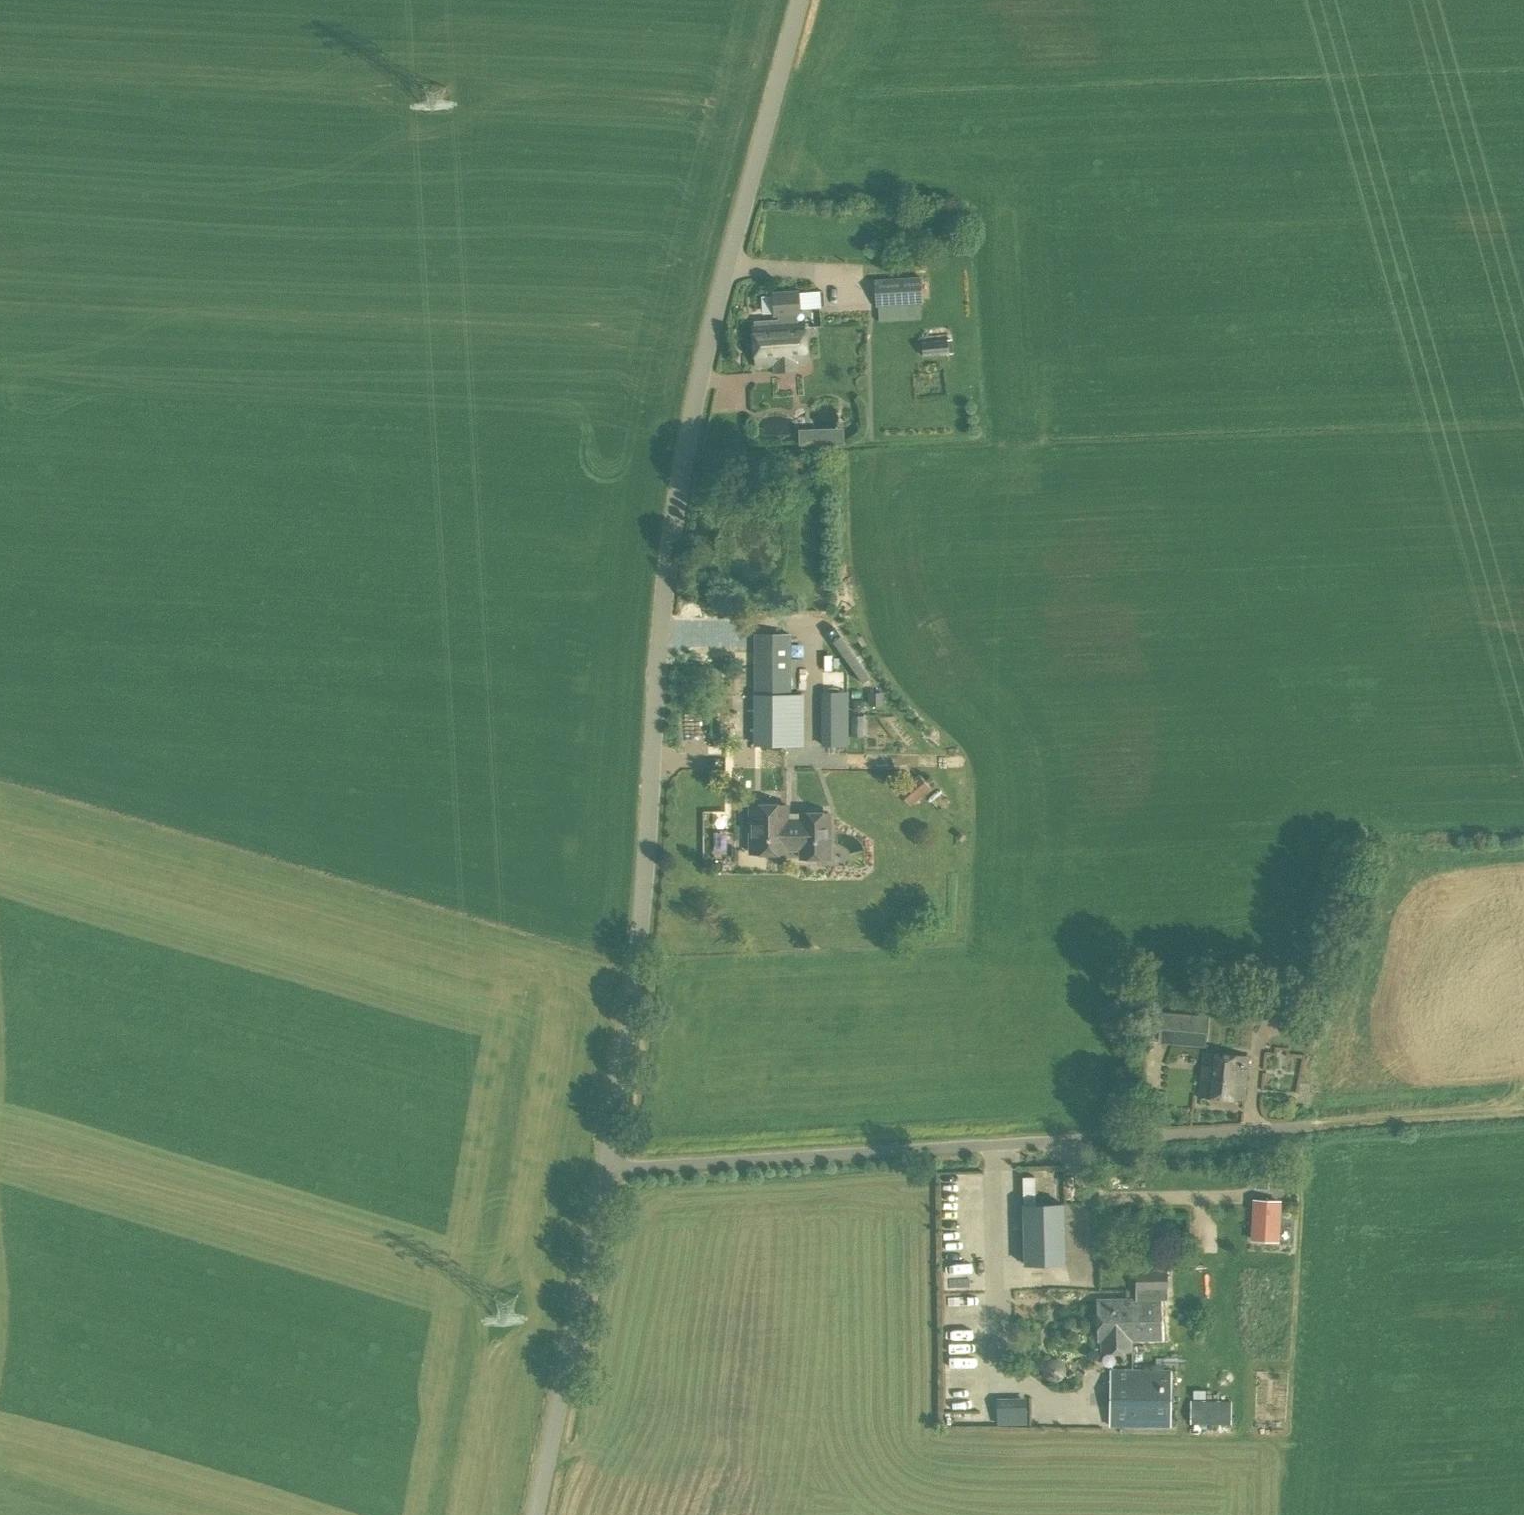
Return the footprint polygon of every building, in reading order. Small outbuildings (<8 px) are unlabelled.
[(876,307),(922,304),(920,277),(874,280),(876,307)] [(771,317),(791,316),(790,294),(770,295),(771,317)] [(754,344),(806,341),(805,319),(753,322),(754,344)] [(933,340),(933,335),(922,335),(922,341),(922,356),(949,355),(948,339),(933,340)] [(806,341),(754,344),(756,366),(775,365),(776,371),(798,370),(797,363),(807,363),(806,341)] [(804,746),(804,695),(790,695),(790,634),(754,634),(753,746),(804,746)] [(822,745),(847,745),(847,693),(822,693),(822,745)] [(883,705),(883,693),(869,693),(869,706),(883,706),(883,705)] [(910,805),(930,788),(918,774),(898,791),(910,805)] [(944,813),(954,809),(948,794),(938,799),(944,813)] [(793,848),(793,821),(786,821),(786,805),(750,805),(750,853),(786,853),(786,848),(793,848)] [(793,821),(793,848),(800,848),(800,858),(828,858),(828,813),(801,813),(801,821),(793,821)] [(1205,1047),(1208,1011),(1198,1010),(1198,1014),(1161,1011),(1158,1043),(1205,1047)] [(1245,1100),(1248,1057),(1204,1053),(1201,1096),(1245,1100)] [(1269,1176),(1256,1175),(1255,1189),(1268,1189),(1269,1176)] [(1279,1241),(1281,1200),(1253,1199),(1251,1240),(1279,1241)] [(1025,1263),(1065,1262),(1063,1204),(1023,1205),(1025,1263)] [(949,1280),(978,1281),(978,1253),(949,1253),(949,1280)] [(1033,1265),(1033,1278),(1050,1277),(1049,1265),(1033,1265)] [(1167,1290),(1166,1268),(1137,1269),(1137,1290),(1139,1290),(1139,1298),(1097,1299),(1098,1341),(1101,1341),(1101,1352),(1131,1351),(1131,1340),(1162,1339),(1160,1290),(1167,1290)] [(950,1321),(973,1321),(973,1307),(950,1307),(950,1321)] [(1138,1344),(1139,1366),(1169,1365),(1168,1343),(1138,1344)] [(948,1364),(974,1365),(974,1352),(949,1350),(948,1364)] [(1168,1426),(1168,1370),(1111,1370),(1110,1426),(1168,1426)] [(997,1425),(1027,1424),(1026,1397),(996,1398),(997,1425)] [(1231,1425),(1232,1401),(1191,1400),(1190,1424),(1231,1425)] [(1058,1408),(1058,1423),(1069,1423),(1070,1409),(1058,1408)]
